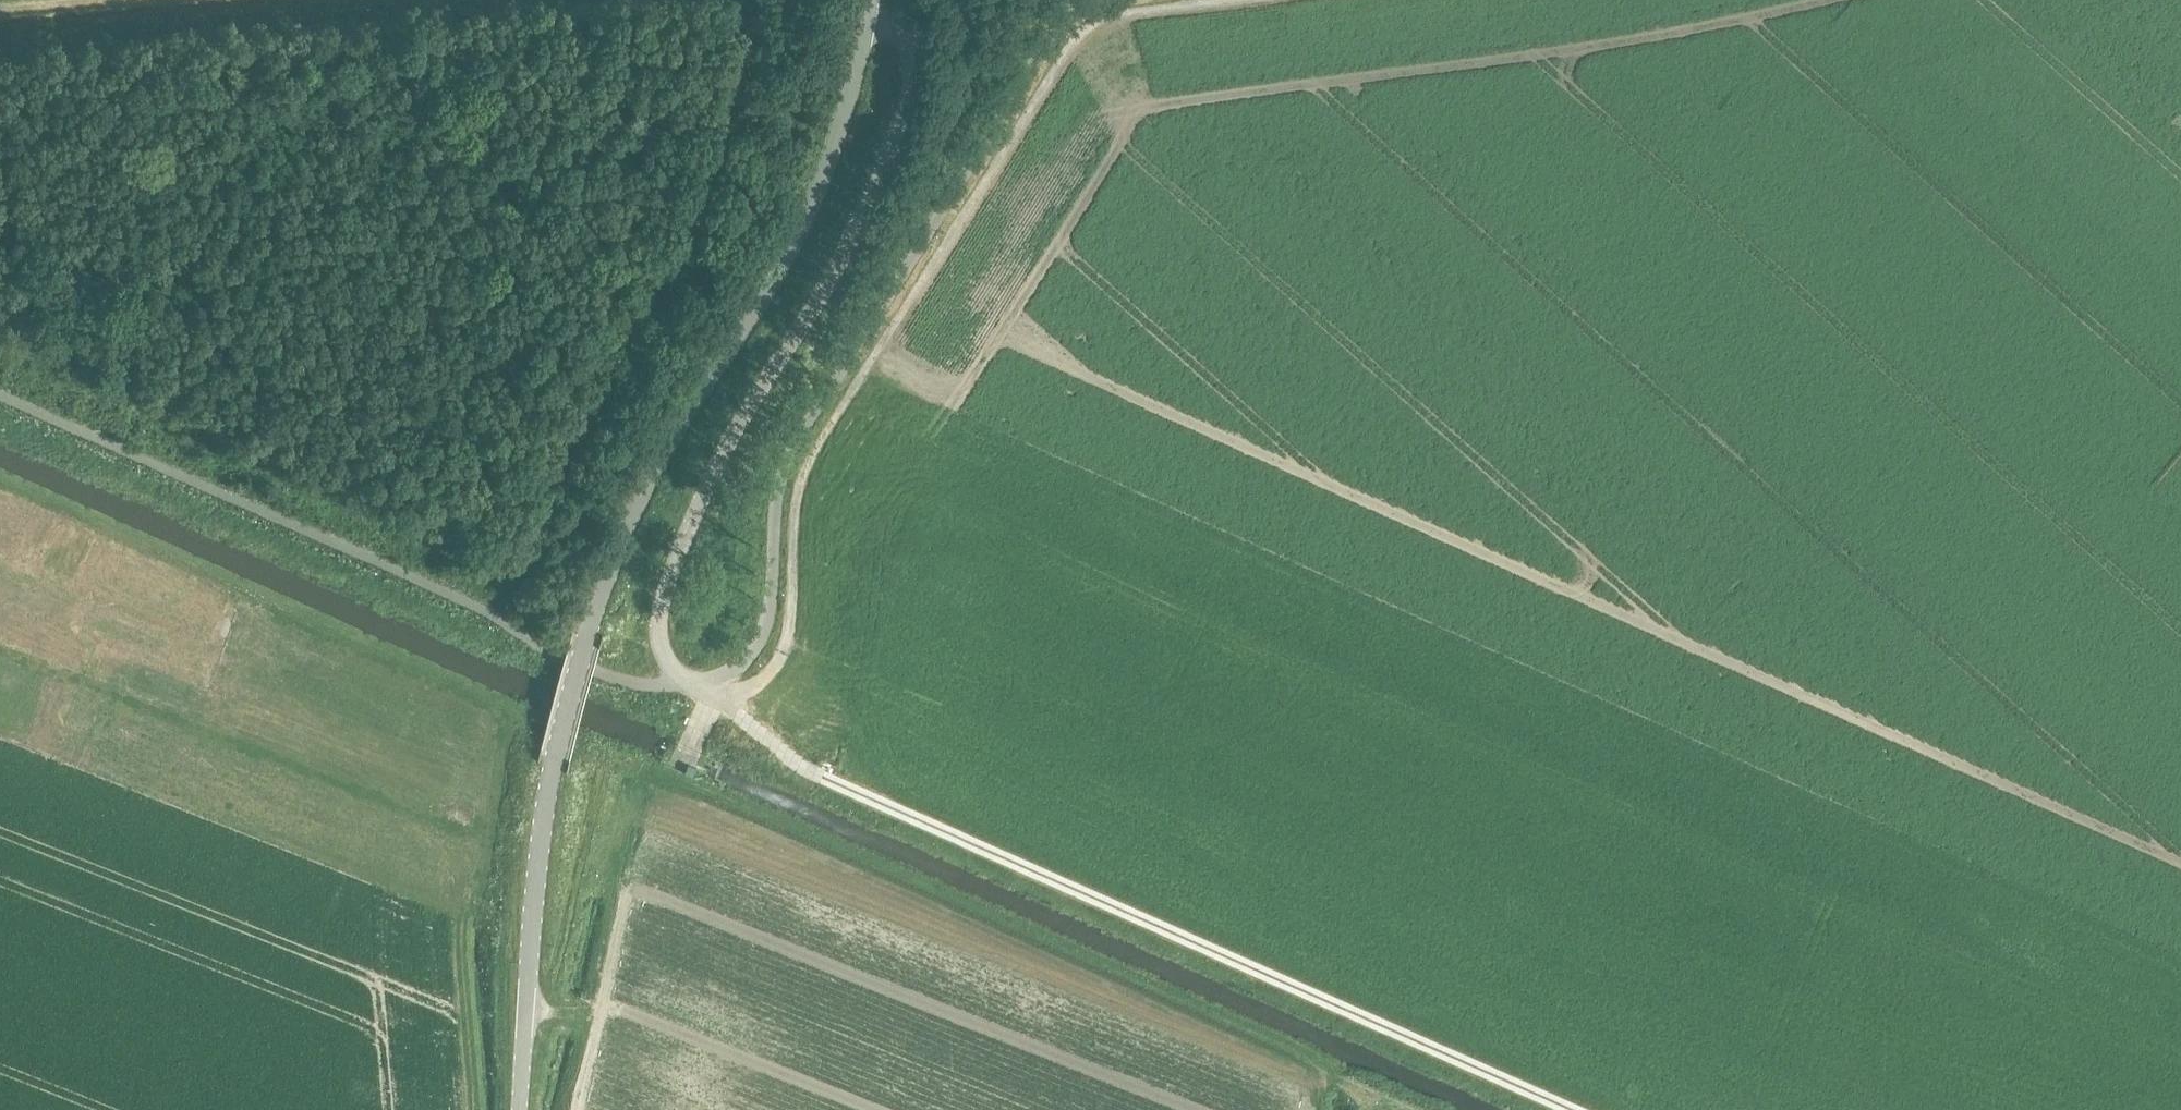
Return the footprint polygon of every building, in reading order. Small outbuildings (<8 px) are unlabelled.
[(698,762),(689,758),(683,770),(692,775),(698,762)]
